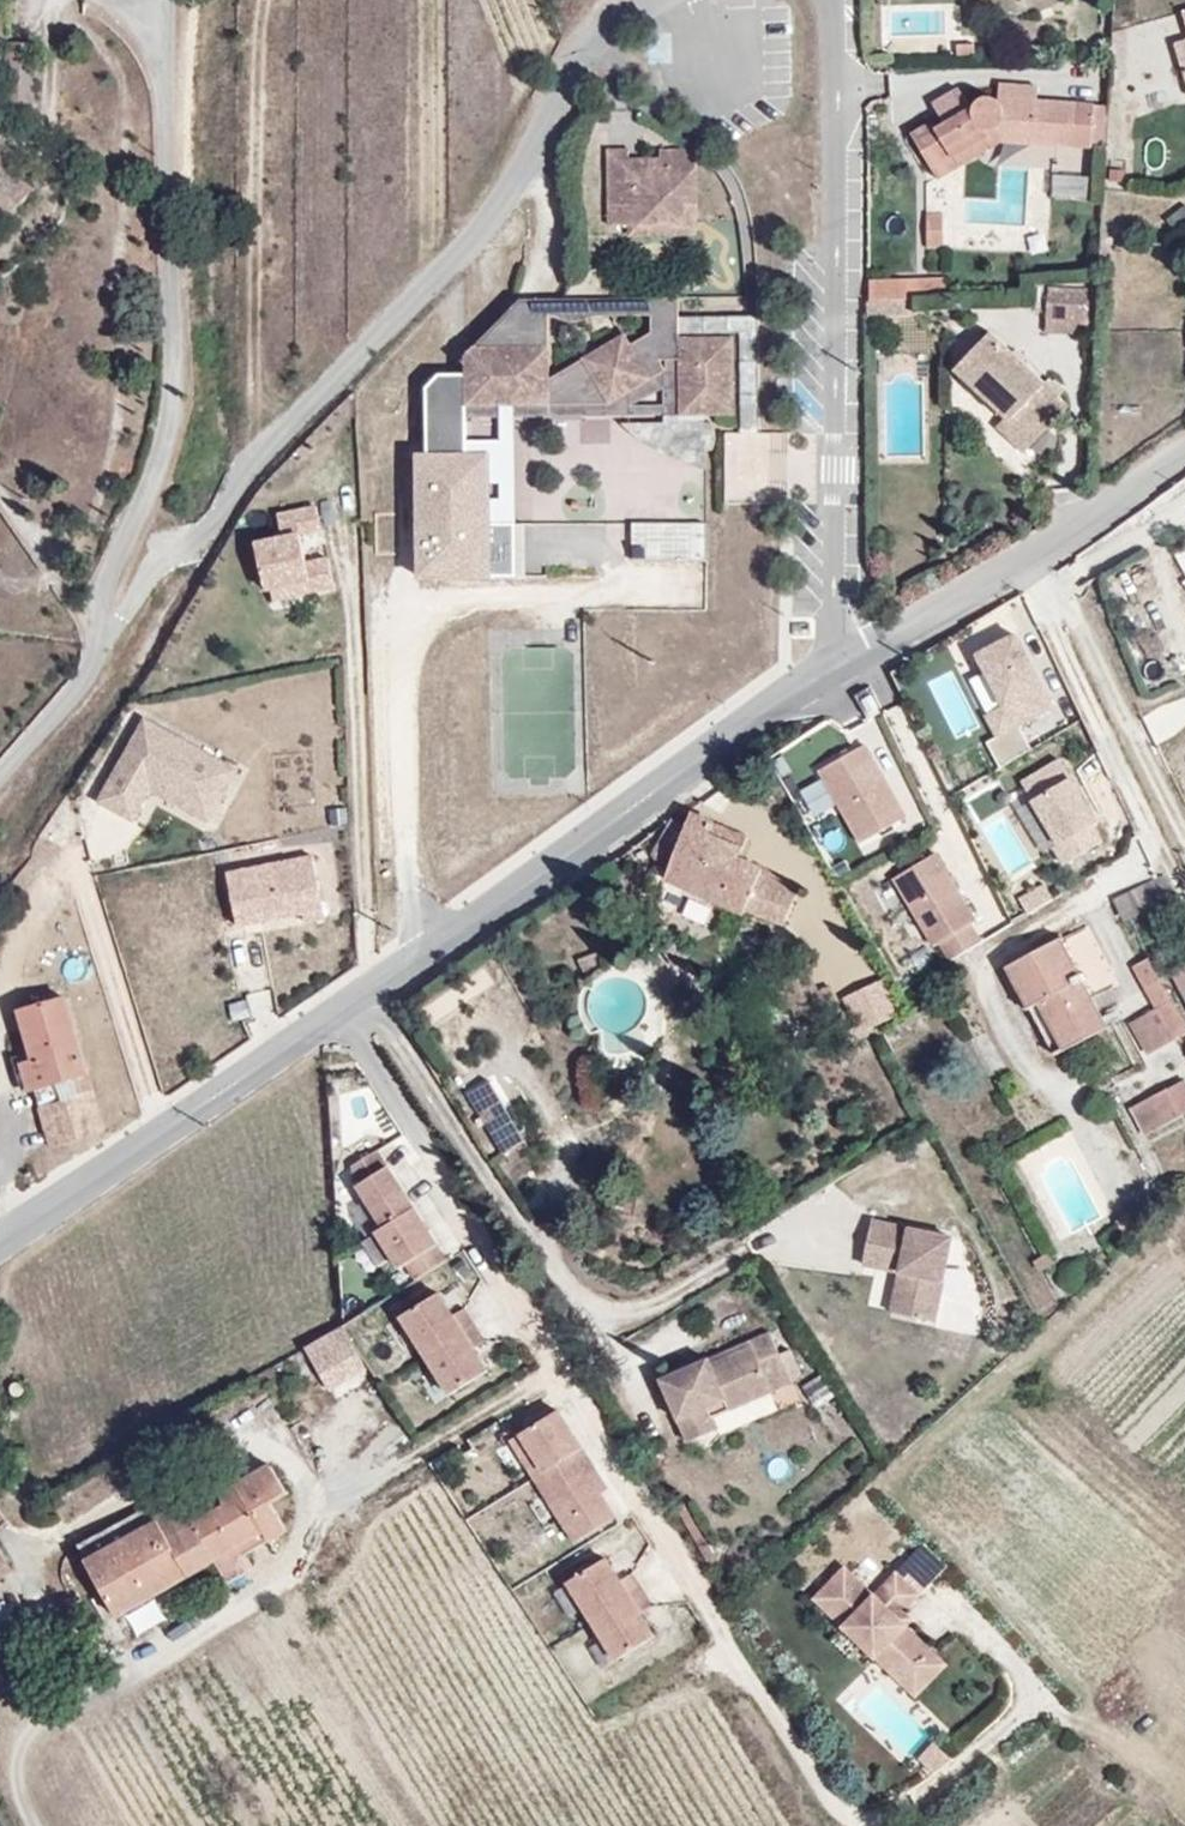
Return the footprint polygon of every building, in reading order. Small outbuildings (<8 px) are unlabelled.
[(1157,17),(1142,20),(1157,71),(1184,63),(1184,0),(1152,0),(1157,17)] [(1075,135),(1077,93),(1065,93),(1065,50),(1027,51),(1028,91),(1005,89),(1005,94),(967,91),(963,94),(959,88),(951,85),(941,86),(935,90),(932,95),(922,80),(887,102),(892,109),(871,122),(893,156),(936,129),(932,123),(950,112),(962,130),(1002,131),(1075,135)] [(1005,94),(1005,89),(1006,79),(967,76),(967,91),(1005,94)] [(936,129),(893,156),(901,169),(962,130),(950,112),(932,123),(936,129)] [(13,233),(48,202),(26,180),(2,155),(0,153),(0,219),(13,233)] [(655,220),(672,220),(672,190),(605,188),(604,160),(580,160),(582,245),(604,244),(655,243),(655,220)] [(1089,197),(1089,174),(1051,175),(1051,198),(1089,197)] [(1177,217),(1184,227),(1184,210),(1177,217)] [(940,247),(940,212),(925,212),(924,247),(940,247)] [(673,258),(672,220),(655,220),(655,243),(604,244),(604,260),(673,258)] [(945,278),(871,279),(870,301),(915,300),(945,300),(945,278)] [(1086,292),(1048,291),(1046,337),(1085,339),(1086,292)] [(915,300),(870,301),(870,311),(915,300)] [(451,377),(422,377),(412,391),(412,459),(403,459),(404,580),(500,580),(499,526),(473,526),(472,457),(451,457),(451,443),(451,420),(451,408),(593,408),(652,373),(646,362),(652,363),(662,362),(665,362),(666,408),(666,416),(690,415),(719,414),(718,341),(663,342),(663,336),(663,320),(663,302),(506,305),(451,359),(451,377)] [(744,436),(744,319),(663,320),(663,336),(728,337),(728,436),(744,436)] [(1008,415),(1031,436),(1059,406),(982,334),(954,363),(1008,415)] [(702,441),(698,426),(690,425),(690,415),(666,416),(666,408),(663,408),(662,362),(652,363),(652,373),(593,408),(620,409),(649,392),(649,409),(650,419),(649,426),(614,427),(627,444),(640,453),(660,463),(679,470),(691,473),(691,454),(698,454),(702,441)] [(499,526),(499,420),(650,419),(649,409),(620,409),(593,408),(451,408),(451,420),(487,420),(487,443),(451,443),(451,457),(472,457),(473,526),(499,526)] [(1016,451),(1031,436),(1008,415),(994,430),(1016,451)] [(746,462),(725,462),(725,481),(746,481),(746,462)] [(255,594),(290,586),(293,596),(318,591),(311,562),(289,567),(283,539),(304,534),(299,511),(263,518),(268,541),(240,548),(250,595),(255,594)] [(616,525),(616,562),(688,562),(688,525),(616,525)] [(290,586),(255,594),(258,605),(293,596),(290,586)] [(1058,702),(1018,623),(975,642),(1003,699),(983,709),(995,732),(987,736),(1001,763),(1034,745),(1022,720),(1058,702)] [(884,712),(897,744),(913,737),(900,705),(884,712)] [(128,789),(185,820),(202,790),(199,778),(205,768),(130,727),(85,805),(111,820),(128,789)] [(907,812),(863,737),(816,764),(858,841),(907,812)] [(1101,813),(1071,767),(1031,791),(1058,838),(1052,842),(1062,861),(1104,837),(1092,818),(1101,813)] [(219,776),(205,768),(199,778),(202,790),(185,820),(194,824),(219,776)] [(970,804),(995,785),(986,773),(961,792),(970,804)] [(800,791),(813,820),(833,811),(820,781),(800,791)] [(673,874),(766,919),(784,929),(799,899),(806,885),(743,850),(750,834),(700,808),(694,821),(676,812),(668,817),(656,846),(673,874)] [(1006,897),(1040,881),(1005,810),(971,826),(1006,897)] [(978,916),(937,846),(892,871),(932,942),(940,937),(948,953),(983,933),(974,919),(978,916)] [(286,898),(305,894),(297,860),(213,878),(224,930),(290,917),(286,898)] [(1122,922),(1158,906),(1147,883),(1112,899),(1122,922)] [(310,921),(305,894),(286,898),(290,917),(291,925),(310,921)] [(1074,974),(1070,966),(1036,907),(987,938),(1010,980),(1025,972),(1042,1006),(1070,990),(1064,981),(1074,974)] [(1084,991),(1111,981),(1092,926),(1065,936),(1084,991)] [(791,951),(756,967),(770,997),(778,992),(786,1012),(829,992),(813,964),(800,971),(791,951)] [(1171,1017),(1184,1010),(1184,1009),(1160,957),(1147,963),(1155,983),(1171,1017)] [(1025,972),(1010,980),(1035,1026),(1075,1003),(1070,990),(1042,1006),(1025,972)] [(1085,997),(1074,974),(1064,981),(1070,990),(1075,1003),(1085,997)] [(1145,1031),(1171,1017),(1155,983),(1129,997),(1145,1031)] [(35,1118),(83,1101),(57,1008),(11,1021),(22,1076),(7,1079),(10,1105),(30,1100),(35,1118)] [(1126,1084),(1140,1114),(1184,1093),(1184,1064),(1182,1058),(1126,1084)] [(495,1136),(518,1121),(483,1067),(459,1083),(495,1136)] [(37,1161),(95,1139),(83,1101),(35,1118),(25,1122),(37,1161)] [(528,1136),(518,1121),(495,1136),(505,1150),(528,1136)] [(376,1228),(406,1209),(368,1151),(344,1165),(342,1174),(376,1228)] [(944,1212),(864,1202),(860,1248),(898,1252),(894,1294),(933,1298),(944,1212)] [(404,1282),(439,1259),(406,1209),(376,1228),(370,1231),(404,1282)] [(416,1300),(398,1312),(422,1351),(471,1319),(459,1301),(446,1309),(433,1289),(416,1300)] [(758,1307),(742,1313),(749,1329),(721,1341),(716,1331),(686,1344),(683,1339),(649,1353),(677,1416),(711,1402),(706,1389),(723,1381),(718,1371),(740,1361),(745,1372),(762,1365),(757,1355),(776,1346),(781,1357),(795,1351),(781,1320),(766,1326),(758,1307)] [(483,1338),(471,1319),(422,1351),(448,1389),(484,1365),(470,1346),(483,1338)] [(344,1358),(330,1329),(297,1345),(310,1374),(344,1358)] [(762,1365),(781,1357),(776,1346),(757,1355),(762,1365)] [(718,1371),(723,1381),(745,1372),(740,1361),(718,1371)] [(531,1477),(577,1446),(552,1409),(506,1440),(531,1477)] [(597,1491),(581,1468),(589,1463),(577,1446),(531,1477),(542,1494),(573,1541),(612,1514),(597,1491)] [(188,1512),(210,1548),(256,1521),(263,1531),(287,1516),(268,1487),(286,1477),(271,1453),(229,1478),(233,1485),(188,1512)] [(589,1463),(581,1468),(597,1491),(604,1487),(589,1463)] [(188,1512),(174,1490),(148,1505),(138,1492),(69,1535),(112,1605),(210,1548),(188,1512)] [(839,1542),(807,1574),(836,1603),(856,1622),(895,1661),(926,1630),(899,1603),(891,1595),(900,1586),(913,1572),(891,1549),(868,1572),(839,1542)] [(636,1584),(625,1566),(613,1573),(600,1553),(564,1576),(588,1614),(636,1584)] [(648,1631),(636,1610),(648,1603),(636,1584),(588,1614),(612,1653),(648,1631)] [(891,1595),(899,1603),(908,1595),(900,1586),(891,1595)] [(19,1619),(0,1588),(0,1631),(19,1619)] [(856,1622),(836,1603),(824,1614),(844,1634),(856,1622)] [(906,1755),(928,1729),(872,1682),(850,1707),(906,1755)] [(927,1773),(943,1759),(931,1745),(915,1760),(927,1773)]
